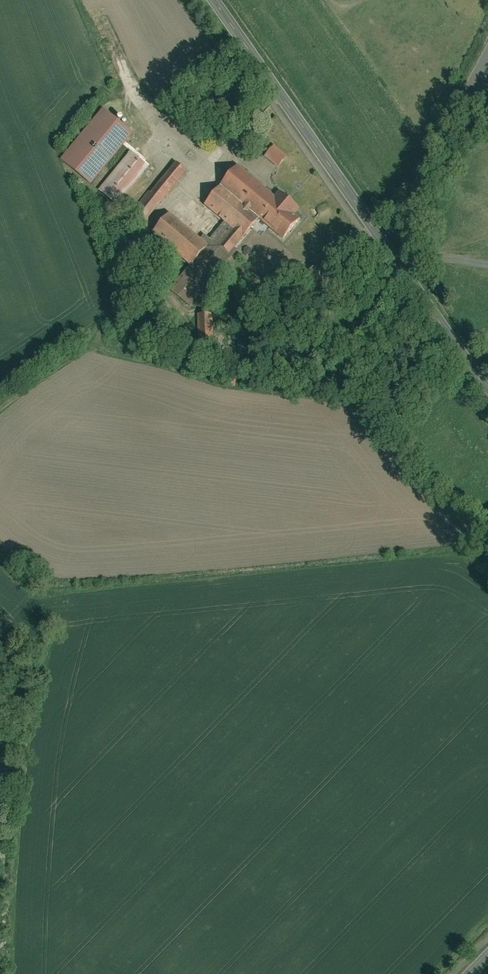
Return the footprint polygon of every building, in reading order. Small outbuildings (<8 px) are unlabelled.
[(103,107),(61,157),(91,182),(133,132),(103,107)] [(287,155),(274,145),(266,155),(278,166),(287,155)] [(131,149),(100,188),(118,202),(149,164),(131,149)] [(173,160),(137,205),(149,215),(186,170),(173,160)] [(284,237),(301,217),(295,212),(298,208),(278,192),(275,196),(237,165),(221,186),(258,216),(284,237)] [(258,216),(221,186),(205,205),(225,221),(243,235),(258,216)] [(200,238),(170,213),(153,234),(190,264),(194,260),(207,244),(200,238)] [(211,274),(243,235),(225,221),(212,238),(205,232),(200,238),(207,244),(194,260),(211,274)] [(170,289),(190,306),(214,277),(211,274),(194,260),(190,264),(170,289)] [(212,312),(198,313),(200,345),(214,344),(212,312)] [(0,767),(0,789),(7,790),(10,768),(0,767)]
